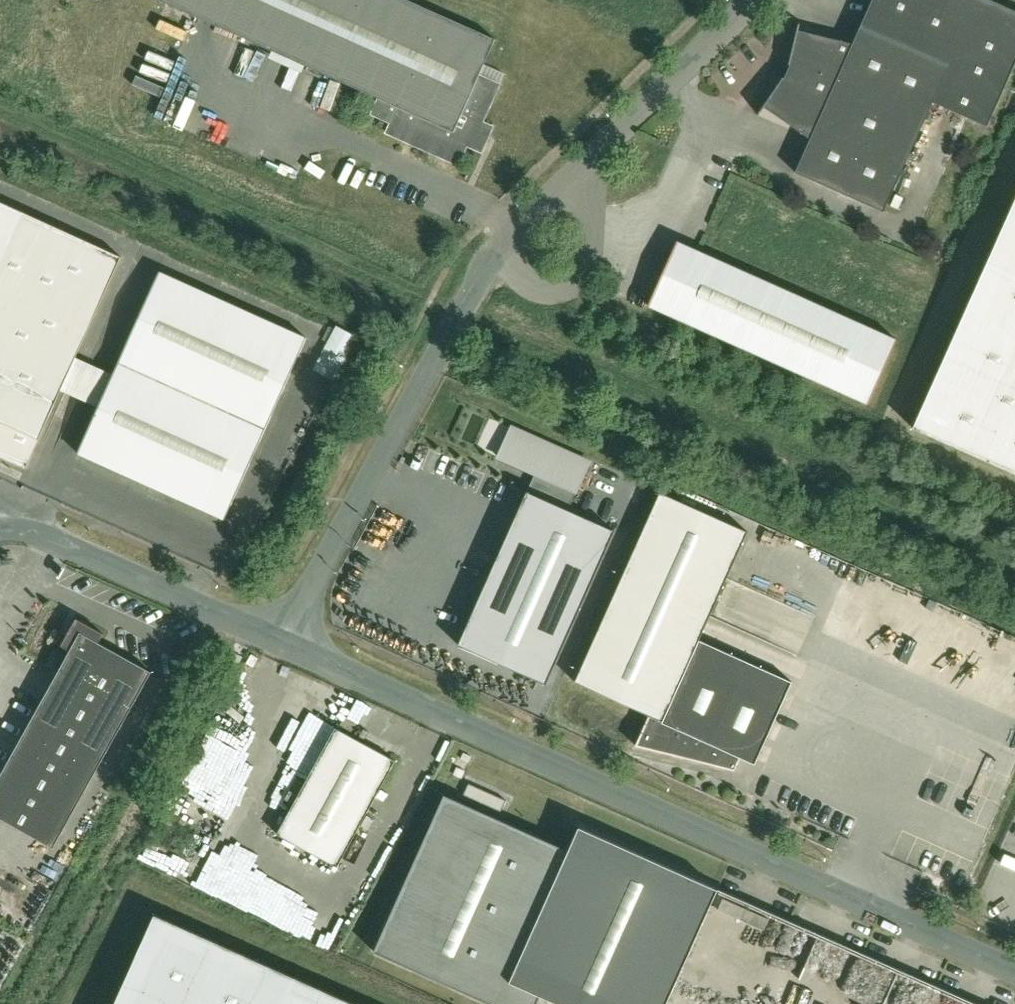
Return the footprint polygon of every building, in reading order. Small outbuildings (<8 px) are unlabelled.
[(381,0),(168,0),(167,0),(381,96),(373,114),(388,121),(384,130),(459,164),(468,144),(484,152),(496,126),(481,119),(498,82),(468,69),(479,44),(381,0)] [(803,141),(789,172),(880,213),(929,104),(984,128),(1014,55),(1014,15),(981,0),(867,0),(847,45),(793,31),(783,73),(755,111),(803,141)] [(902,429),(1014,480),(1014,178),(902,429)] [(0,199),(0,452),(25,463),(60,388),(75,355),(121,254),(0,199)] [(895,344),(670,245),(641,309),(866,408),(895,344)] [(306,334),(162,269),(114,373),(99,406),(79,451),(222,517),(306,334)] [(333,380),(352,334),(330,325),(310,370),(333,380)] [(114,373),(75,355),(60,388),(99,406),(114,373)] [(510,427),(495,460),(575,496),(590,464),(510,427)] [(530,489),(463,640),(550,678),(617,527),(530,489)] [(660,720),(696,640),(744,529),(657,491),(573,682),(648,715),(660,720)] [(53,840),(147,666),(100,641),(105,632),(77,617),(62,643),(74,649),(0,786),(0,811),(53,840)] [(789,681),(696,640),(660,720),(739,756),(753,762),(789,681)] [(739,756),(660,720),(648,715),(636,744),(734,768),(739,756)] [(338,729),(284,830),(340,861),(395,760),(338,729)] [(573,848),(443,790),(369,955),(478,1003),(537,1003),(543,991),(514,978),(573,848)] [(584,823),(573,848),(514,978),(543,991),(572,1003),(666,1003),(720,884),(584,823)] [(158,914),(118,1003),(359,1003),(158,914)] [(866,961),(862,971),(889,982),(880,1003),(979,1003),(866,961)]
